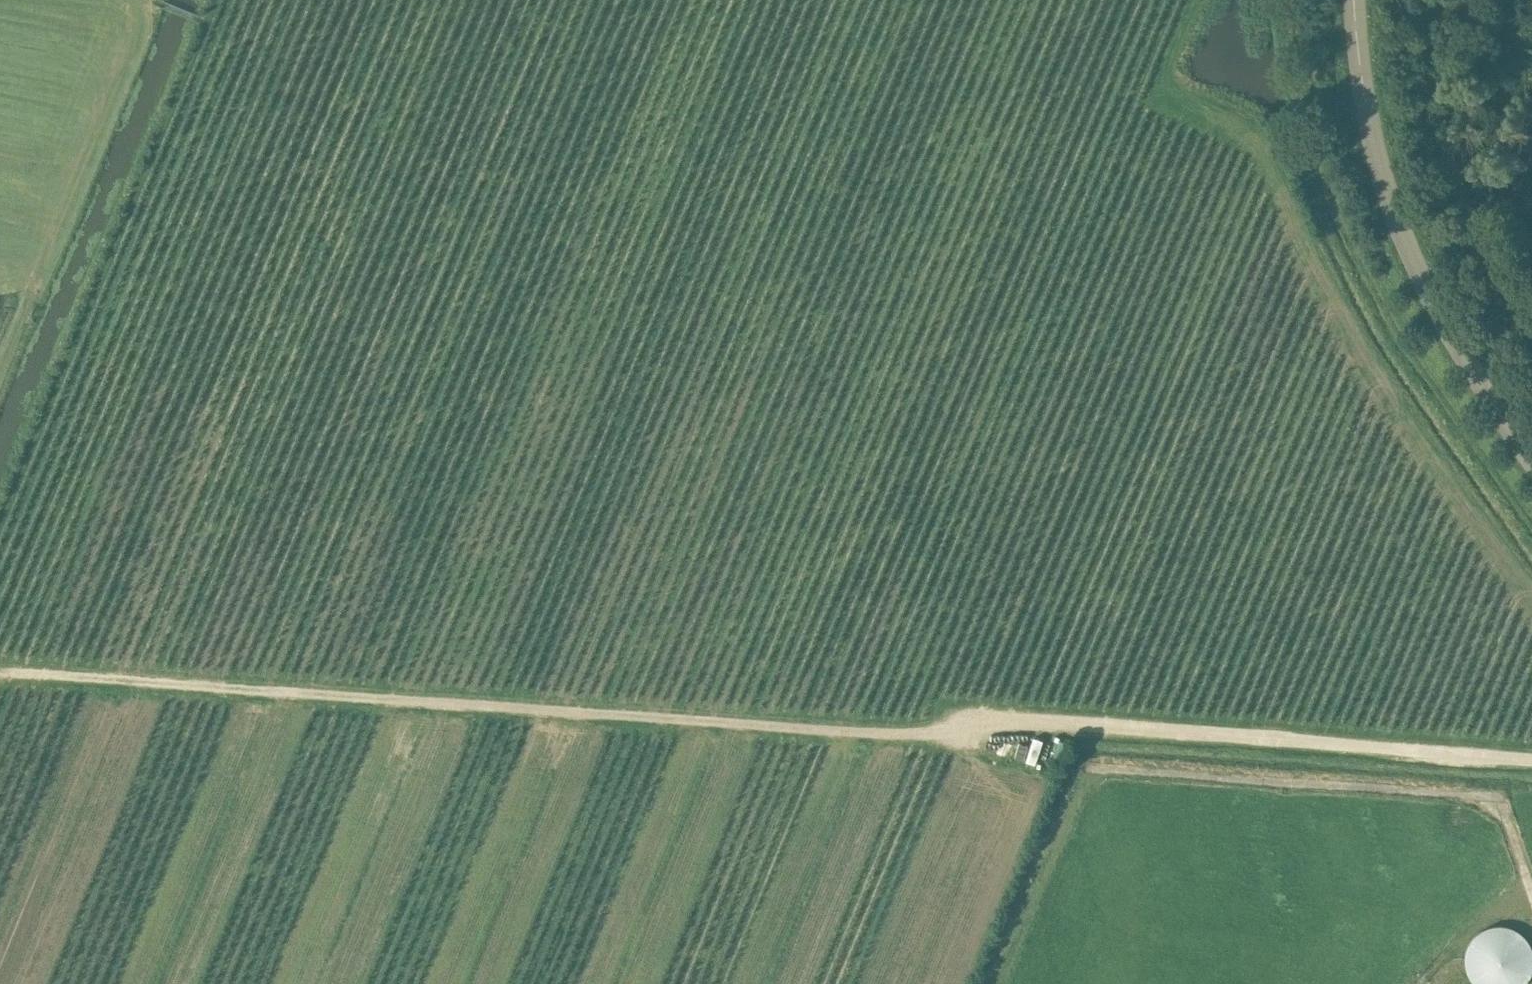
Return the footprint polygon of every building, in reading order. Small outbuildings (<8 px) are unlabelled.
[(1524,983),(1529,975),(1531,966),(1531,954),(1529,945),(1523,936),(1515,930),(1505,926),(1494,926),(1484,928),(1475,934),(1468,942),(1464,952),(1464,963),(1466,972),(1471,981),(1474,983),(1523,983),(1524,983)]
